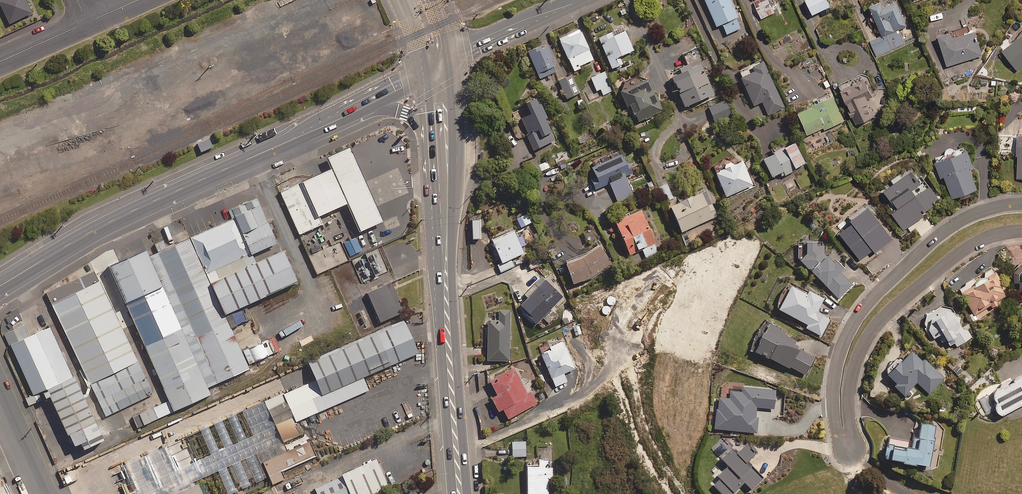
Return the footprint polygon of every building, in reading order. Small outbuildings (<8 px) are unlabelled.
[(0,1),(0,4),(9,24),(32,13),(26,0),(2,0),(0,1)] [(731,0),(705,0),(717,27),(722,25),(727,35),(741,29),(736,18),(738,17),(731,0)] [(775,14),(769,0),(752,0),(760,20),(775,14)] [(828,0),(807,0),(814,15),(831,7),(828,0)] [(907,26),(897,2),(883,8),(881,3),(871,7),(885,40),(871,45),(876,56),(906,44),(900,29),(907,26)] [(594,60),(580,30),(559,39),(573,69),(594,60)] [(614,37),(612,33),(599,38),(612,69),(623,65),(620,57),(634,51),(626,32),(614,37)] [(951,40),(949,33),(937,37),(946,67),(981,56),(974,33),(951,40)] [(1001,52),(1016,72),(1021,67),(1021,36),(1001,52)] [(542,50),(541,47),(528,52),(540,79),(556,72),(550,58),(553,57),(549,47),(542,50)] [(714,95),(698,59),(679,67),(669,72),(685,108),(714,95)] [(784,108),(764,62),(750,69),(752,74),(741,79),(753,106),(762,102),(768,115),(784,108)] [(612,91),(604,71),(591,77),(597,92),(602,90),(604,95),(612,91)] [(874,98),(865,74),(841,84),(857,125),(874,118),(868,101),(874,98)] [(578,94),(570,77),(559,82),(567,99),(578,94)] [(661,112),(647,80),(621,92),(635,124),(661,112)] [(845,121),(834,98),(797,115),(807,136),(824,127),(825,130),(845,121)] [(554,142),(538,99),(526,104),(531,116),(522,119),(533,150),(554,142)] [(731,116),(725,101),(709,108),(715,122),(731,116)] [(213,148),(208,138),(197,143),(201,153),(213,148)] [(806,164),(795,144),(764,161),(773,178),(784,172),(785,176),(806,164)] [(631,175),(620,149),(594,160),(597,167),(593,168),(597,178),(592,180),(596,190),(610,184),(618,202),(633,195),(625,177),(631,175)] [(973,167),(968,153),(937,164),(942,179),(946,178),(953,199),(978,190),(971,168),(973,167)] [(351,195),(335,159),(285,181),(303,223),(326,213),(323,207),(351,195)] [(549,168),(547,162),(538,165),(541,171),(549,168)] [(754,185),(744,162),(733,166),(732,163),(724,166),(726,169),(716,174),(726,197),(754,185)] [(922,184),(911,168),(883,187),(898,208),(892,212),(905,230),(925,216),(923,214),(942,201),(932,186),(918,196),(914,190),(922,184)] [(674,198),(664,179),(657,182),(667,201),(674,198)] [(233,198),(254,244),(282,231),(262,185),(233,198)] [(718,216),(706,191),(671,208),(682,233),(718,216)] [(874,250),(876,252),(893,240),(870,208),(852,221),(854,224),(841,233),(861,260),(874,250)] [(234,210),(193,229),(209,265),(250,247),(234,210)] [(615,222),(630,255),(642,250),(645,258),(659,252),(641,211),(615,222)] [(193,229),(153,247),(211,377),(251,360),(226,304),(212,273),(209,265),(193,229)] [(351,230),(317,246),(325,263),(359,248),(351,230)] [(523,235),(517,238),(514,231),(492,241),(501,260),(496,262),(501,273),(514,267),(511,260),(524,254),(521,247),(527,244),(523,235)] [(114,256),(179,401),(215,386),(211,377),(150,240),(114,256)] [(287,240),(212,273),(226,304),(300,271),(287,240)] [(824,255),(824,243),(798,244),(799,260),(839,299),(852,285),(840,274),(844,269),(836,261),(842,256),(833,247),(824,255)] [(567,265),(575,285),(595,277),(612,263),(599,247),(586,257),(567,265)] [(102,261),(50,284),(90,374),(95,372),(142,351),(102,261)] [(889,268),(885,262),(874,272),(878,277),(889,268)] [(1020,262),(1012,275),(1012,285),(1018,285),(1019,293),(1021,293),(1021,262),(1020,262)] [(996,274),(987,278),(979,281),(973,288),(962,295),(973,314),(990,304),(992,309),(998,305),(997,302),(1006,297),(1000,286),(1002,284),(996,274)] [(563,298),(543,277),(523,296),(527,300),(519,307),(536,325),(543,318),(548,324),(558,315),(552,308),(563,298)] [(403,311),(391,282),(365,293),(378,322),(403,311)] [(824,300),(792,283),(787,287),(782,294),(779,302),(778,310),(808,326),(807,329),(821,336),(830,320),(817,314),(824,300)] [(926,316),(925,327),(933,340),(938,337),(943,344),(947,341),(951,346),(954,343),(957,348),(971,338),(959,321),(961,320),(952,308),(942,306),(926,316)] [(404,311),(312,352),(328,387),(419,347),(404,311)] [(510,312),(488,312),(488,319),(485,326),(484,334),(485,342),(488,347),(488,361),(510,361),(510,312)] [(76,369),(53,317),(15,333),(38,386),(49,381),(76,369)] [(785,332),(764,323),(759,329),(756,335),(753,343),(751,352),(806,376),(814,358),(794,349),(798,342),(784,335),(785,332)] [(577,373),(563,342),(550,348),(551,351),(541,355),(556,387),(568,382),(566,378),(577,373)] [(885,373),(890,376),(889,377),(897,384),(895,388),(905,396),(916,383),(931,395),(944,378),(910,350),(902,360),(898,357),(885,373)] [(158,388),(142,351),(95,372),(111,408),(158,388)] [(101,426),(76,369),(49,381),(74,438),(101,426)] [(526,393),(513,369),(489,382),(497,396),(492,399),(499,412),(503,410),(508,419),(537,404),(530,391),(526,393)] [(1021,377),(1012,381),(1010,381),(998,387),(994,391),(991,404),(992,410),(996,415),(1003,417),(1021,407),(1021,377)] [(774,391),(740,388),(740,393),(727,392),(727,399),(714,398),(711,430),(754,434),(755,420),(753,419),(754,408),(772,410),(774,391)] [(38,402),(35,394),(25,399),(28,406),(38,402)] [(173,413),(168,401),(133,417),(139,429),(173,413)] [(302,423),(295,408),(279,415),(286,431),(302,423)] [(915,430),(913,442),(889,438),(886,462),(931,468),(937,426),(922,424),(921,431),(915,430)] [(319,445),(313,430),(268,449),(275,465),(319,445)] [(423,439),(409,444),(412,452),(426,446),(423,439)] [(525,441),(512,442),(513,457),(526,457),(525,441)] [(746,443),(736,453),(731,448),(720,458),(728,466),(717,476),(719,479),(713,485),(721,493),(730,493),(743,481),(750,488),(762,477),(746,461),(755,452),(746,443)] [(395,476),(382,447),(343,465),(353,485),(356,493),(395,476)] [(548,459),(539,460),(540,467),(526,467),(527,493),(549,493),(548,479),(553,479),(553,468),(548,468),(548,459)] [(343,465),(318,476),(326,493),(332,493),(353,485),(343,465)] [(203,473),(155,493),(213,493),(203,473)]
